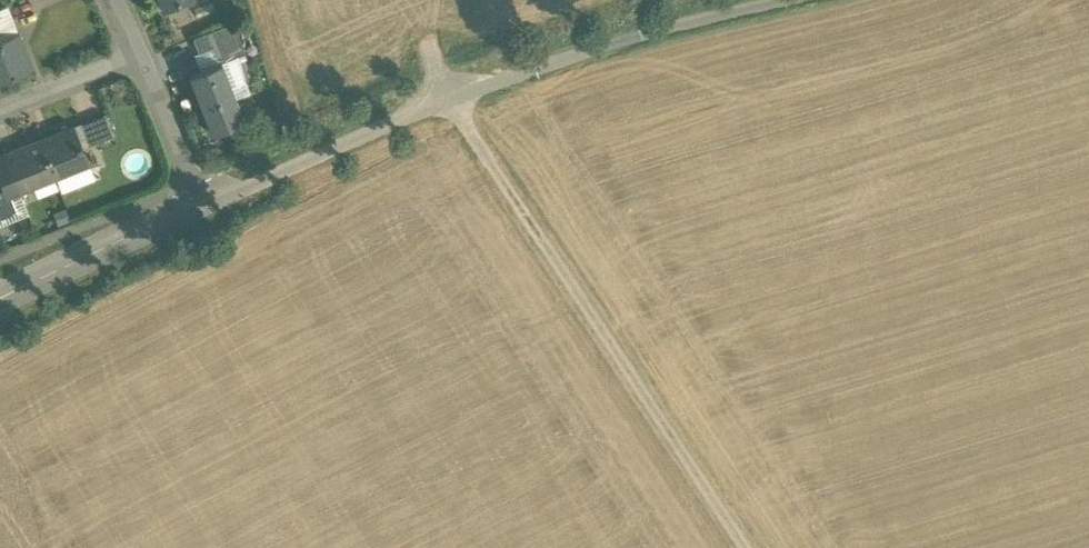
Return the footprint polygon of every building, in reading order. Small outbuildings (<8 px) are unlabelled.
[(163,11),(189,0),(159,0),(163,11)] [(0,10),(0,35),(14,29),(6,8),(0,10)] [(232,26),(194,41),(199,54),(215,48),(220,60),(235,55),(238,53),(233,40),(237,39),(232,26)] [(0,42),(0,83),(31,71),(17,35),(0,42)] [(235,55),(220,60),(222,66),(236,100),(250,95),(235,55)] [(222,66),(190,79),(203,113),(236,100),(222,66)] [(236,100),(203,113),(212,137),(245,124),(236,100)] [(105,114),(81,124),(90,146),(100,142),(103,147),(116,142),(105,114)] [(74,126),(39,140),(54,176),(88,162),(74,126)] [(39,140),(4,154),(19,190),(54,176),(39,140)] [(4,154),(0,156),(0,188),(3,196),(19,190),(4,154)]
